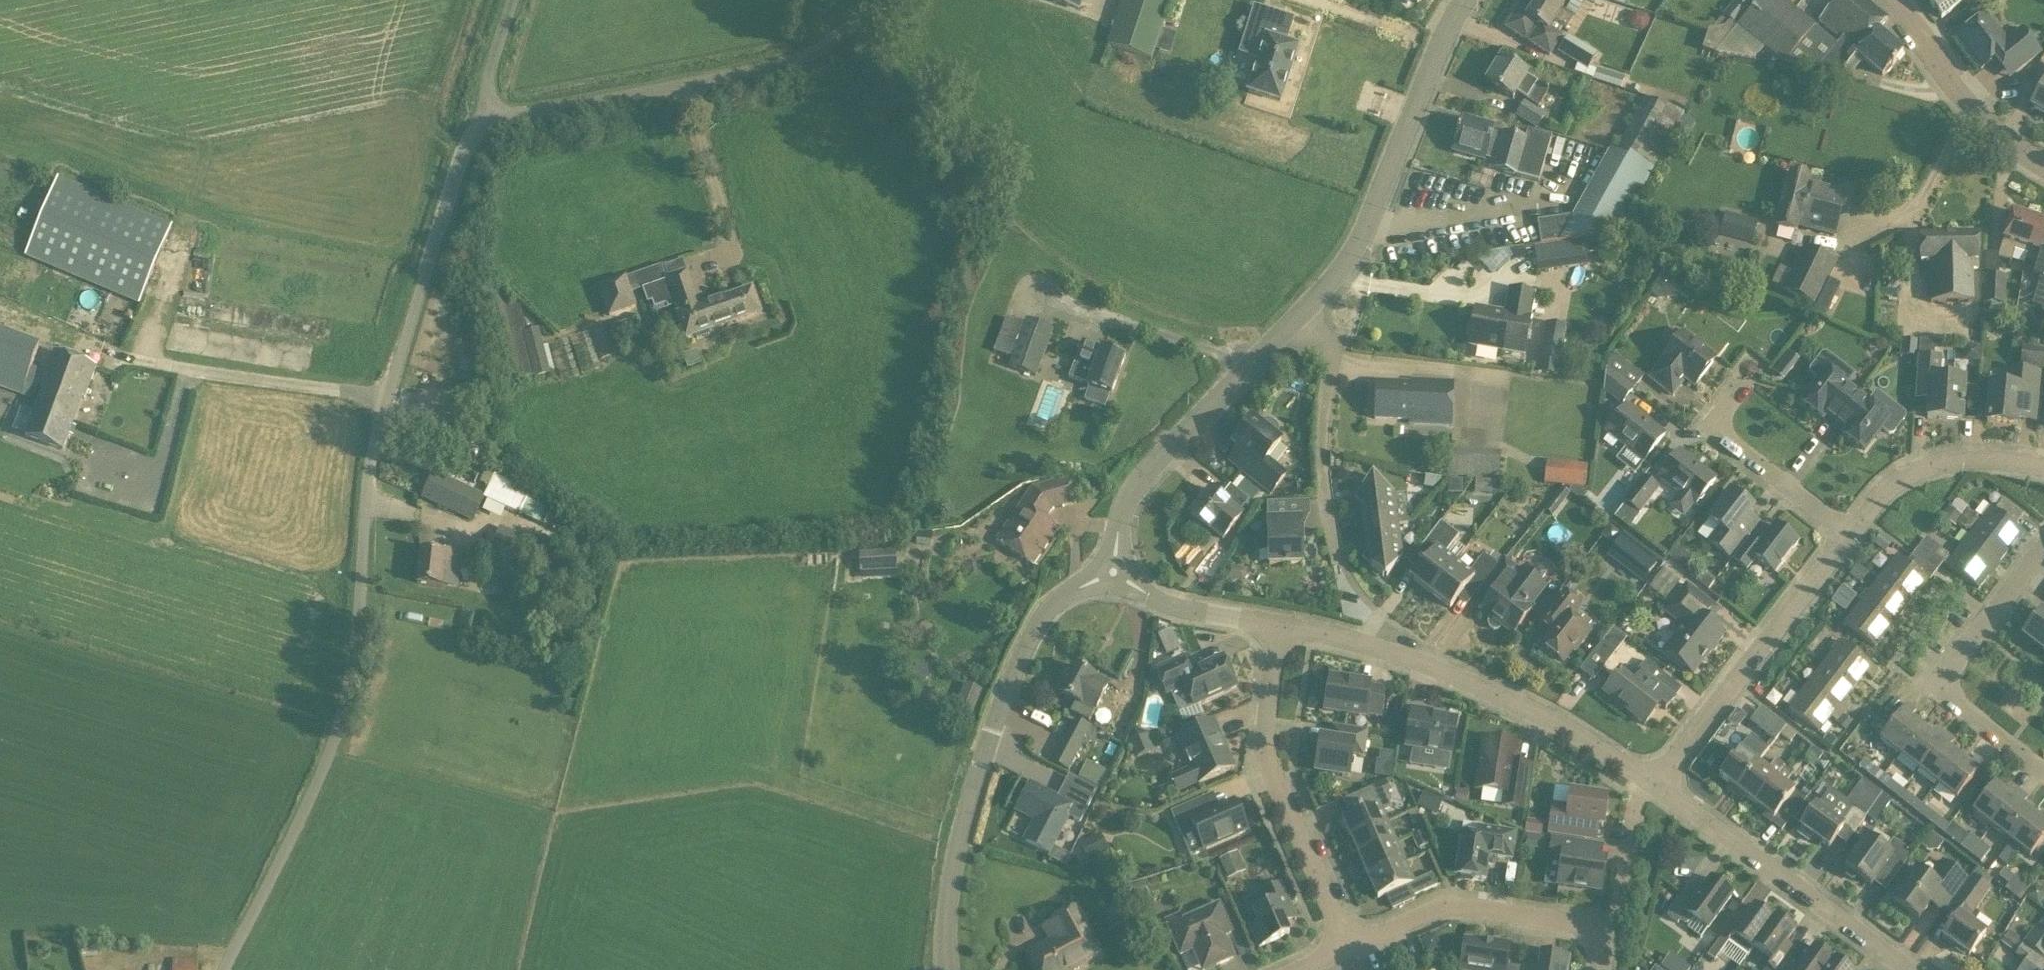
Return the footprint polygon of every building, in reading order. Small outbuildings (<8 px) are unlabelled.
[(1078,10),(1082,0),(1047,0),(1078,10)] [(1170,0),(1123,0),(1109,45),(1150,59),(1170,0)] [(1561,11),(1565,6),(1555,0),(1539,0),(1535,7),(1521,2),(1504,29),(1525,42),(1528,45),(1549,58),(1562,37),(1559,34),(1562,30),(1564,31),(1573,19),(1561,11)] [(1765,51),(1784,66),(1815,29),(1780,0),(1761,0),(1753,9),(1742,0),(1736,0),(1710,31),(1708,31),(1702,51),(1756,62),(1765,51)] [(1878,32),(1887,20),(1864,0),(1836,0),(1818,22),(1833,36),(1841,42),(1816,74),(1845,81),(1848,79),(1841,73),(1857,55),(1882,77),(1903,53),(1878,32)] [(1964,0),(1926,0),(1942,20),(1965,1),(1964,0)] [(1258,59),(1247,92),(1280,103),(1298,47),(1282,42),(1284,35),(1287,36),(1292,20),(1254,8),(1239,53),(1258,59)] [(1981,70),(1993,60),(2009,80),(2042,55),(2021,28),(2005,41),(1985,16),(1956,38),(1981,70)] [(1558,53),(1587,71),(1597,55),(1568,37),(1558,53)] [(1513,100),(1516,95),(1538,108),(1549,91),(1527,77),(1528,75),(1502,59),(1486,83),(1513,100)] [(1624,77),(1596,68),(1592,80),(1620,89),(1624,77)] [(2032,108),(2043,114),(2043,85),(2032,108)] [(1643,100),(1614,155),(1652,169),(1684,114),(1643,100)] [(1545,116),(1524,103),(1514,117),(1536,131),(1545,116)] [(1485,161),(1485,159),(1495,162),(1493,170),(1538,183),(1551,137),(1528,130),(1525,139),(1494,130),(1494,129),(1462,120),(1453,152),(1485,161)] [(1616,237),(1652,169),(1614,155),(1610,153),(1574,217),(1537,222),(1541,245),(1560,242),(1616,237)] [(1821,184),(1810,181),(1810,180),(1792,175),(1778,228),(1795,233),(1797,228),(1835,238),(1846,196),(1820,189),(1821,184)] [(58,180),(24,256),(139,305),(171,227),(58,180)] [(1757,221),(1726,213),(1720,236),(1752,244),(1757,221)] [(2030,247),(2038,222),(2012,214),(2003,241),(1997,258),(2011,262),(2016,243),(2030,247)] [(2038,222),(2028,255),(2026,262),(2036,265),(2033,276),(2041,279),(2033,306),(2043,310),(2043,224),(2038,222)] [(1973,271),(1978,271),(1978,236),(1921,238),(1921,263),(1930,263),(1931,305),(1974,304),(1973,271)] [(1538,271),(1586,264),(1583,241),(1534,248),(1538,271)] [(1782,291),(1815,307),(1837,264),(1802,248),(1782,291)] [(676,314),(677,314),(685,340),(761,314),(752,288),(701,305),(688,270),(665,277),(662,266),(626,277),(598,287),(609,318),(637,308),(632,294),(642,290),(651,314),(674,307),(676,314)] [(1674,300),(1682,286),(1663,274),(1654,288),(1674,300)] [(2005,305),(2006,277),(1984,276),(1983,305),(2005,305)] [(1523,356),(1530,319),(1534,293),(1508,288),(1503,314),(1478,310),(1472,347),(1523,356)] [(503,290),(484,295),(507,384),(521,381),(521,379),(534,376),(534,378),(550,374),(539,328),(523,332),(523,334),(512,337),(504,307),(508,307),(503,290)] [(629,320),(615,326),(620,338),(634,333),(629,320)] [(1026,320),(1008,367),(1036,377),(1054,330),(1026,320)] [(1558,376),(1566,328),(1545,324),(1536,373),(1558,376)] [(1715,361),(1682,334),(1684,332),(1679,329),(1676,328),(1673,328),(1668,329),(1665,332),(1663,336),(1663,340),(1664,344),(1670,350),(1647,379),(1672,398),(1685,381),(1694,388),(1715,361)] [(40,388),(45,374),(32,369),(39,345),(0,332),(0,389),(21,396),(22,392),(34,395),(37,387),(40,388)] [(1919,357),(1920,341),(1901,340),(1899,357),(1917,358),(1918,357),(1919,357)] [(1919,357),(1933,358),(1934,342),(1920,341),(1919,357)] [(1088,387),(1089,387),(1084,401),(1104,408),(1110,395),(1111,395),(1125,358),(1082,342),(1073,366),(1093,373),(1088,387)] [(2022,348),(2020,367),(2043,370),(2043,350),(2022,348)] [(697,351),(683,355),(687,370),(701,365),(697,351)] [(63,451),(82,400),(94,366),(56,352),(25,437),(63,451)] [(1787,352),(1774,369),(1783,376),(1796,359),(1787,352)] [(1613,353),(1611,357),(1609,356),(1608,357),(1603,392),(1621,406),(1643,377),(1613,353)] [(1836,424),(1858,396),(1846,387),(1855,375),(1827,353),(1822,354),(1809,370),(1810,374),(1819,381),(1802,403),(1824,420),(1827,416),(1836,424)] [(1964,386),(1940,385),(1941,359),(1933,358),(1919,357),(1918,357),(1917,358),(1915,402),(1928,403),(1927,419),(1962,421),(1964,386)] [(462,360),(459,374),(478,377),(480,363),(462,360)] [(2018,426),(2018,422),(2036,424),(2040,372),(2007,369),(2005,387),(1991,386),(1987,423),(2018,426)] [(1452,427),(1454,383),(1412,381),(1412,385),(1376,383),(1374,420),(1410,422),(1410,426),(1452,427)] [(1858,396),(1836,424),(1846,432),(1843,436),(1864,453),(1882,431),(1888,436),(1893,435),(1905,419),(1905,414),(1876,391),(1867,403),(1858,396)] [(1645,462),(1665,436),(1628,407),(1607,433),(1645,462)] [(1233,446),(1238,450),(1227,463),(1270,497),(1287,476),(1268,460),(1281,443),(1275,437),(1277,435),(1278,430),(1276,426),(1271,422),(1267,421),(1263,423),(1260,426),(1253,420),(1233,446)] [(1500,454),(1451,450),(1449,477),(1498,480),(1500,454)] [(1695,506),(1716,480),(1680,453),(1660,479),(1695,506)] [(1587,466),(1546,461),(1544,484),(1584,489),(1587,466)] [(433,475),(422,498),(472,522),(483,499),(484,498),(433,475)] [(484,498),(483,499),(518,515),(529,492),(494,475),(493,477),(489,488),(484,498)] [(1406,512),(1397,513),(1394,495),(1372,477),(1354,501),(1360,506),(1363,531),(1399,527),(1398,525),(1408,524),(1406,512)] [(1642,477),(1622,502),(1639,515),(1659,489),(1642,477)] [(1500,492),(1500,481),(1478,480),(1477,492),(1500,492)] [(1057,530),(1045,522),(1052,511),(1064,508),(1064,507),(1075,502),(1069,483),(1057,483),(1057,481),(1032,490),(1022,505),(998,540),(1033,565),(1057,530)] [(1190,517),(1209,532),(1222,542),(1242,516),(1210,491),(1190,517)] [(1709,521),(1719,528),(1708,541),(1731,559),(1747,539),(1760,524),(1748,515),(1753,509),(1732,492),(1709,521)] [(2004,500),(1994,512),(1991,510),(1983,522),(1968,511),(1963,517),(2008,553),(2023,534),(2014,528),(2024,515),(2004,500)] [(1972,535),(1961,550),(1992,574),(2008,553),(1963,517),(1958,524),(1972,535)] [(1268,567),(1303,566),(1301,518),(1267,519),(1268,567)] [(1456,564),(1444,555),(1458,536),(1441,522),(1408,565),(1418,572),(1412,580),(1432,595),(1456,564)] [(1746,572),(1756,560),(1773,574),(1798,545),(1774,525),(1757,547),(1747,539),(1731,559),(1746,572)] [(1403,558),(1399,527),(1363,531),(1367,555),(1362,561),(1386,580),(1403,558)] [(1624,535),(1607,557),(1642,585),(1659,563),(1624,535)] [(1926,539),(1913,556),(1937,574),(1943,566),(1977,592),(1992,574),(1961,550),(1952,561),(1947,557),(1948,555),(1926,539)] [(458,588),(461,554),(445,553),(445,554),(420,551),(417,584),(458,588)] [(896,551),(859,553),(860,573),(897,571),(896,551)] [(1451,609),(1458,600),(1466,607),(1480,589),(1498,566),(1483,554),(1469,573),(1456,564),(1432,595),(1451,609)] [(1897,559),(1879,582),(1909,605),(1921,590),(1927,595),(1933,587),(1929,584),(1937,574),(1913,556),(1905,566),(1897,559)] [(1204,557),(1193,572),(1210,585),(1218,568),(1204,557)] [(1497,631),(1503,627),(1513,635),(1532,610),(1529,608),(1544,589),(1504,558),(1498,566),(1480,589),(1492,598),(1482,611),(1489,617),(1487,624),(1489,628),(1492,630),(1497,631)] [(1665,602),(1686,574),(1669,561),(1648,589),(1665,602)] [(1898,619),(1909,605),(1879,582),(1862,604),(1898,632),(1904,624),(1898,619)] [(1725,636),(1710,625),(1721,611),(1686,584),(1663,613),(1682,628),(1663,652),(1694,676),(1725,636)] [(1844,585),(1833,599),(1847,610),(1858,595),(1844,585)] [(1589,633),(1571,619),(1582,604),(1563,590),(1538,624),(1551,634),(1541,647),(1563,663),(1572,652),(1574,653),(1589,633)] [(1892,639),(1898,632),(1862,604),(1844,626),(1875,650),(1887,635),(1892,639)] [(2042,613),(2024,637),(2043,653),(2043,615),(2042,613)] [(1172,628),(1158,635),(1173,665),(1183,661),(1188,658),(1172,628)] [(1601,644),(1580,672),(1592,681),(1614,654),(1601,644)] [(1841,644),(1823,667),(1854,691),(1865,676),(1871,680),(1877,672),(1841,644)] [(1194,708),(1237,689),(1224,660),(1189,675),(1183,661),(1173,665),(1157,672),(1168,695),(1185,687),(1194,708)] [(1059,693),(1076,702),(1070,712),(1089,722),(1108,685),(1073,666),(1059,693)] [(1842,705),(1854,691),(1823,667),(1806,689),(1842,717),(1848,709),(1842,705)] [(1673,698),(1641,673),(1633,684),(1619,674),(1603,694),(1645,726),(1655,712),(1654,711),(1659,705),(1664,710),(1673,698)] [(1381,717),(1385,691),(1370,688),(1370,686),(1348,682),(1348,680),(1330,677),(1325,711),(1366,717),(1366,715),(1381,717)] [(954,709),(972,716),(982,690),(964,683),(954,709)] [(1836,724),(1842,717),(1806,689),(1788,712),(1819,735),(1831,720),(1836,724)] [(1908,704),(1901,713),(1880,740),(1899,756),(1921,728),(1910,719),(1916,711),(1908,704)] [(1451,756),(1457,721),(1429,717),(1430,713),(1413,710),(1407,749),(1436,753),(1434,766),(1436,769),(1444,770),(1447,768),(1449,755),(1451,756)] [(1767,714),(1756,728),(1774,742),(1785,728),(1767,714)] [(1086,749),(1096,730),(1075,719),(1052,762),(1068,771),(1081,746),(1086,749)] [(1179,737),(1192,767),(1169,777),(1177,795),(1234,769),(1213,722),(1179,737)] [(1364,758),(1368,733),(1332,727),(1330,741),(1321,739),(1316,771),(1350,776),(1353,756),(1364,758)] [(1933,737),(1921,728),(1899,756),(1919,771),(1947,735),(1940,729),(1933,737)] [(1829,733),(1823,740),(1831,747),(1837,740),(1829,733)] [(1959,757),(1948,749),(1954,741),(1947,735),(1919,771),(1937,785),(1959,757)] [(1719,778),(1730,786),(1726,791),(1734,797),(1758,765),(1757,764),(1768,750),(1751,736),(1719,778)] [(1476,790),(1509,795),(1507,807),(1524,810),(1528,784),(1513,781),(1518,746),(1484,741),(1476,790)] [(1379,775),(1390,775),(1390,752),(1380,751),(1379,775)] [(1978,773),(1984,764),(1976,758),(1970,766),(1959,757),(1937,785),(1964,807),(1986,779),(1978,773)] [(1858,768),(1877,783),(1884,775),(1864,759),(1858,768)] [(1087,760),(1079,777),(1100,786),(1108,769),(1087,760)] [(1745,798),(1756,806),(1784,767),(1776,761),(1767,772),(1758,765),(1734,797),(1742,802),(1745,798)] [(1805,801),(1784,785),(1793,774),(1784,767),(1756,806),(1766,814),(1763,818),(1781,832),(1805,801)] [(1903,790),(1884,775),(1877,783),(1897,798),(1903,790)] [(1080,823),(1091,801),(1069,790),(1063,802),(1057,800),(1029,785),(1016,810),(1036,820),(1025,842),(1048,853),(1067,817),(1080,823)] [(1972,813),(1991,828),(2020,792),(2012,785),(2005,794),(1994,785),(1972,813)] [(1921,805),(1903,790),(1897,798),(1915,813),(1921,805)] [(2032,815),(2022,807),(2028,798),(2020,792),(1991,828),(2010,843),(2032,815)] [(1554,805),(1550,833),(1580,838),(1582,824),(1603,828),(1607,799),(1571,794),(1569,808),(1554,805)] [(1872,806),(1865,815),(1866,816),(1866,817),(1875,823),(1890,801),(1881,795),(1879,798),(1872,806)] [(1179,829),(1192,823),(1204,851),(1248,832),(1235,803),(1207,815),(1201,801),(1171,813),(1179,829)] [(1343,819),(1352,839),(1389,823),(1380,803),(1343,819)] [(1866,816),(1865,815),(1852,805),(1838,824),(1829,817),(1832,813),(1821,804),(1818,808),(1817,808),(1801,829),(1803,831),(1799,835),(1811,844),(1814,839),(1829,850),(1844,829),(1852,836),(1866,817),(1866,816)] [(1942,822),(1921,805),(1915,813),(1936,830),(1942,822)] [(2043,824),(2032,815),(2010,843),(2030,859),(2043,841),(2043,822),(2043,824)] [(1528,819),(1527,833),(1543,833),(1544,819),(1528,819)] [(1354,853),(1357,851),(1361,859),(1397,843),(1389,823),(1352,839),(1349,841),(1348,843),(1351,852),(1354,853)] [(1472,883),(1475,879),(1485,880),(1488,863),(1495,858),(1512,860),(1516,834),(1478,829),(1477,837),(1461,835),(1455,876),(1457,876),(1459,881),(1472,883)] [(1102,834),(1083,844),(1090,857),(1109,847),(1102,834)] [(1970,835),(1968,836),(1960,848),(1971,856),(1980,843),(1970,835)] [(1549,862),(1561,864),(1557,887),(1601,893),(1606,862),(1587,859),(1589,844),(1553,838),(1549,862)] [(1855,879),(1857,877),(1870,887),(1873,883),(1885,892),(1912,854),(1893,840),(1884,852),(1865,839),(1845,869),(1846,869),(1844,871),(1845,875),(1851,879),(1855,879)] [(1406,863),(1397,843),(1361,859),(1369,879),(1406,863)] [(1980,843),(1971,856),(1980,863),(1990,850),(1980,843)] [(1221,857),(1227,877),(1245,871),(1239,851),(1221,857)] [(1918,921),(1929,906),(1942,915),(1968,879),(1942,860),(1927,881),(1915,872),(1893,903),(1918,921)] [(1415,882),(1406,863),(1369,879),(1378,899),(1409,886),(1414,897),(1438,887),(1433,874),(1415,882)] [(1985,934),(1972,925),(1979,915),(1975,912),(1991,889),(1986,886),(1991,880),(1977,870),(1971,877),(1946,912),(1956,919),(1942,938),(1968,957),(1985,934)] [(1998,878),(2016,891),(2022,883),(2004,870),(1998,878)] [(1688,930),(1701,939),(1733,895),(1710,878),(1699,893),(1688,886),(1667,916),(1677,923),(1687,911),(1693,915),(1687,924),(1688,930)] [(1286,925),(1297,920),(1281,885),(1262,894),(1268,906),(1254,912),(1260,925),(1251,929),(1260,948),(1290,935),(1286,925)] [(1218,966),(1233,959),(1219,926),(1227,923),(1220,906),(1183,922),(1180,916),(1166,922),(1181,956),(1194,950),(1201,967),(1216,960),(1218,966)] [(1755,947),(1773,921),(1775,918),(1772,920),(1754,907),(1745,919),(1735,911),(1704,954),(1714,961),(1728,941),(1748,956),(1755,947)] [(1083,923),(1075,908),(1040,927),(1048,942),(1028,953),(1038,969),(1073,969),(1099,956),(1100,954),(1083,923)] [(1786,944),(1794,932),(1775,918),(1773,921),(1755,947),(1773,960),(1766,969),(1781,969),(1795,950),(1786,944)] [(2041,936),(2033,930),(2023,942),(2043,957),(2043,932),(2041,936)] [(1510,945),(1494,943),(1494,945),(1465,940),(1461,969),(1506,969),(1510,945)] [(2023,942),(2015,952),(2016,953),(2014,955),(2024,963),(2019,969),(2043,969),(2043,957),(2023,942)] [(1800,968),(1790,961),(1784,969),(1827,969),(1834,961),(1833,960),(1832,962),(1813,949),(1800,968)] [(1182,957),(1188,969),(1199,969),(1201,969),(1193,952),(1182,957)] [(1692,967),(1671,953),(1662,966),(1668,969),(1690,969),(1692,967)] [(1569,959),(1541,954),(1539,969),(1525,967),(1525,969),(1567,969),(1569,959)] [(1834,961),(1827,969),(1847,969),(1834,961)]
